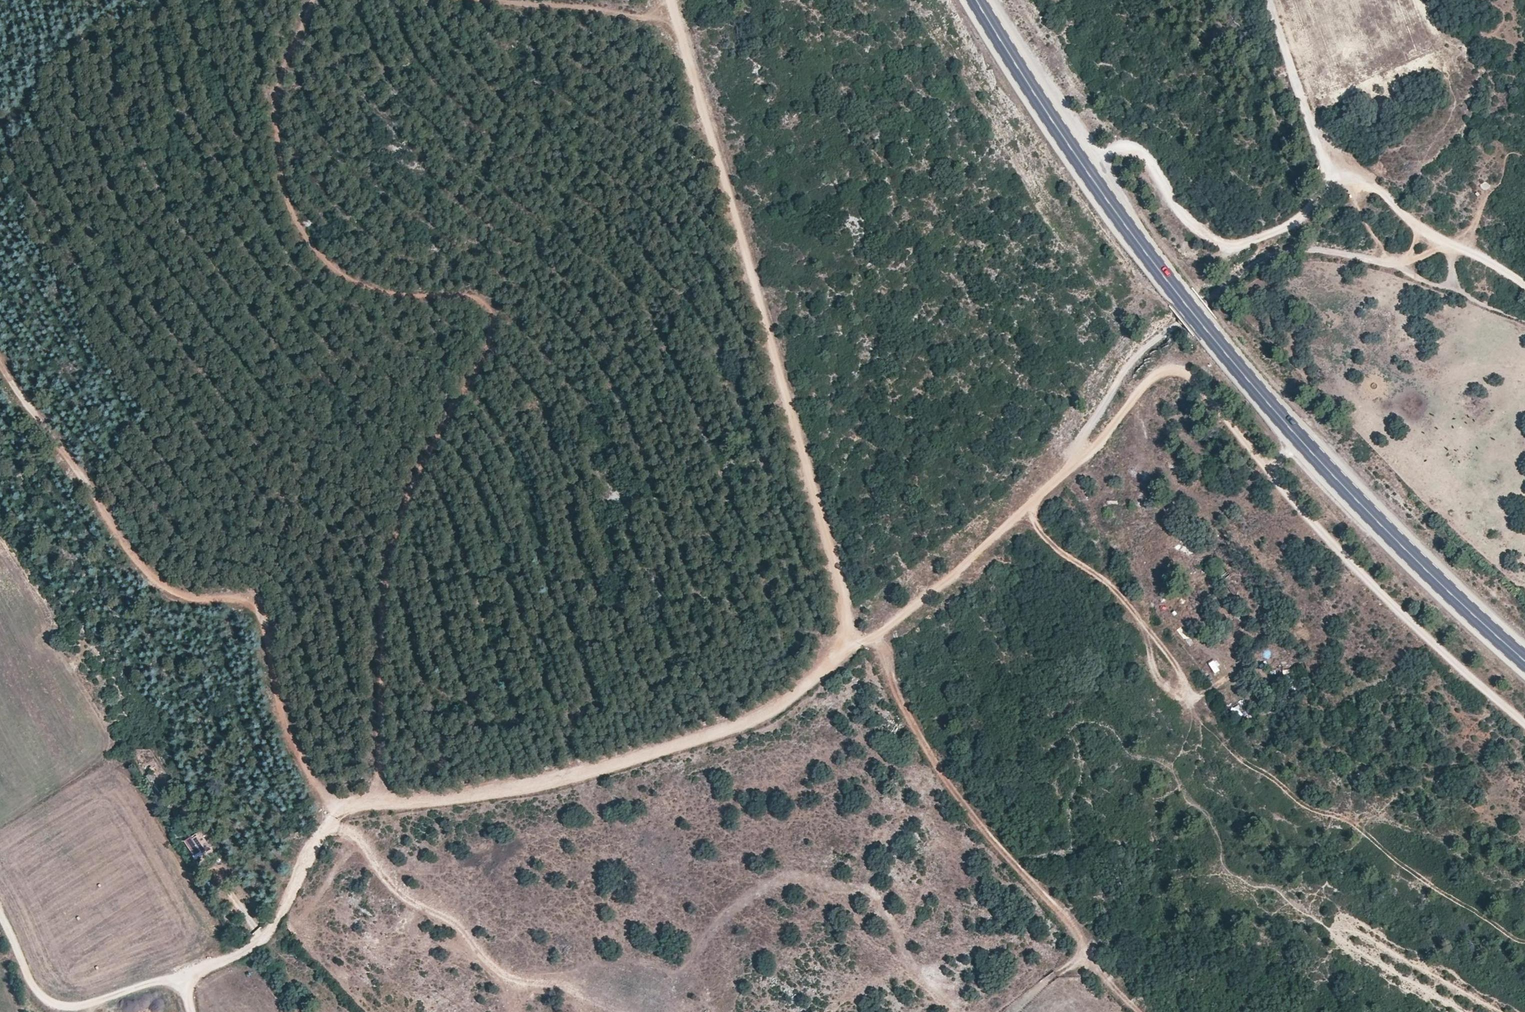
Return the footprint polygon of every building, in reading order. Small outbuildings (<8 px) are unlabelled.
[(1153,601),(1165,591),(1161,586),(1149,596),(1153,601)] [(203,854),(211,848),(203,836),(195,841),(203,854)] [(194,837),(186,839),(191,855),(199,853),(194,837)]
